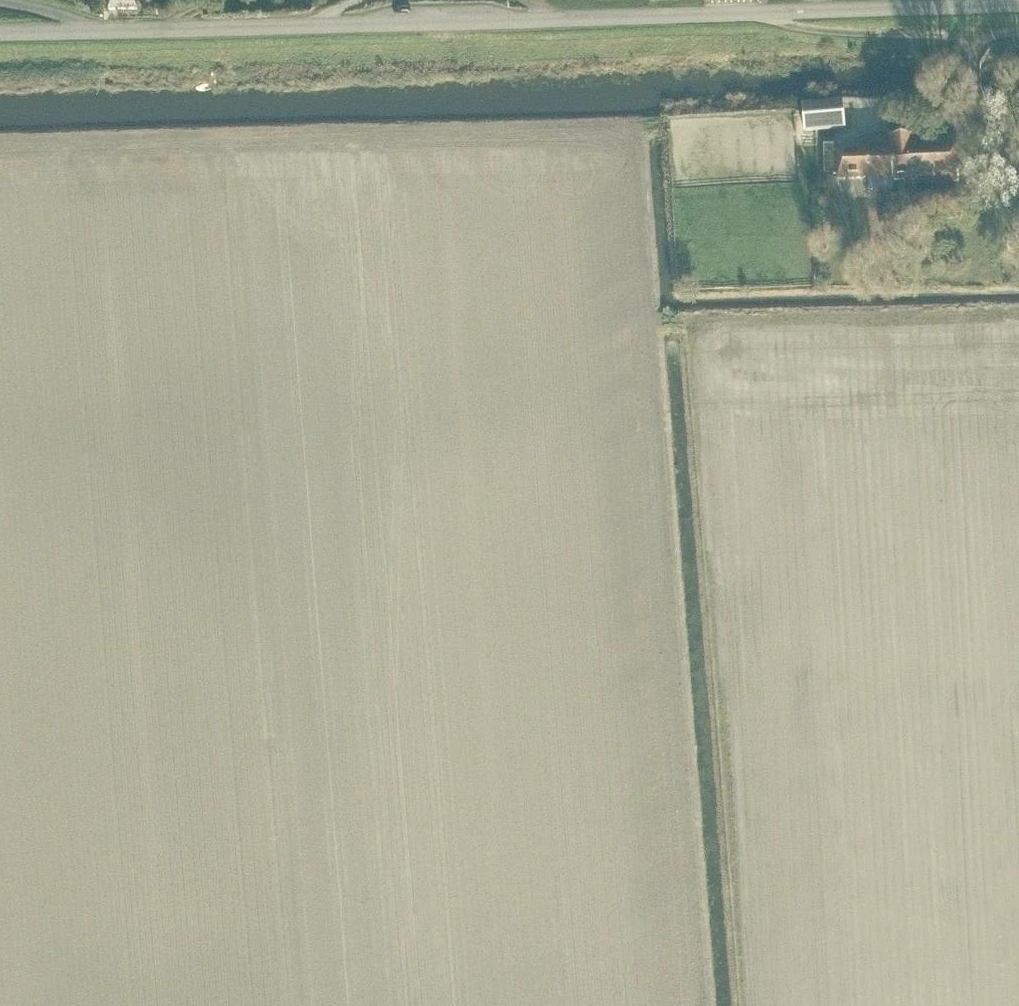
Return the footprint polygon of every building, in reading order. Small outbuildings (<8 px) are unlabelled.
[(137,10),(137,0),(108,0),(108,11),(137,10)] [(845,129),(842,101),(801,104),(803,133),(845,129)] [(904,184),(958,181),(956,135),(911,137),(911,136),(889,137),(892,178),(892,181),(903,180),(904,184)] [(892,178),(889,137),(863,139),(864,150),(837,151),(837,145),(823,146),(824,175),(837,175),(837,180),(892,178)]
